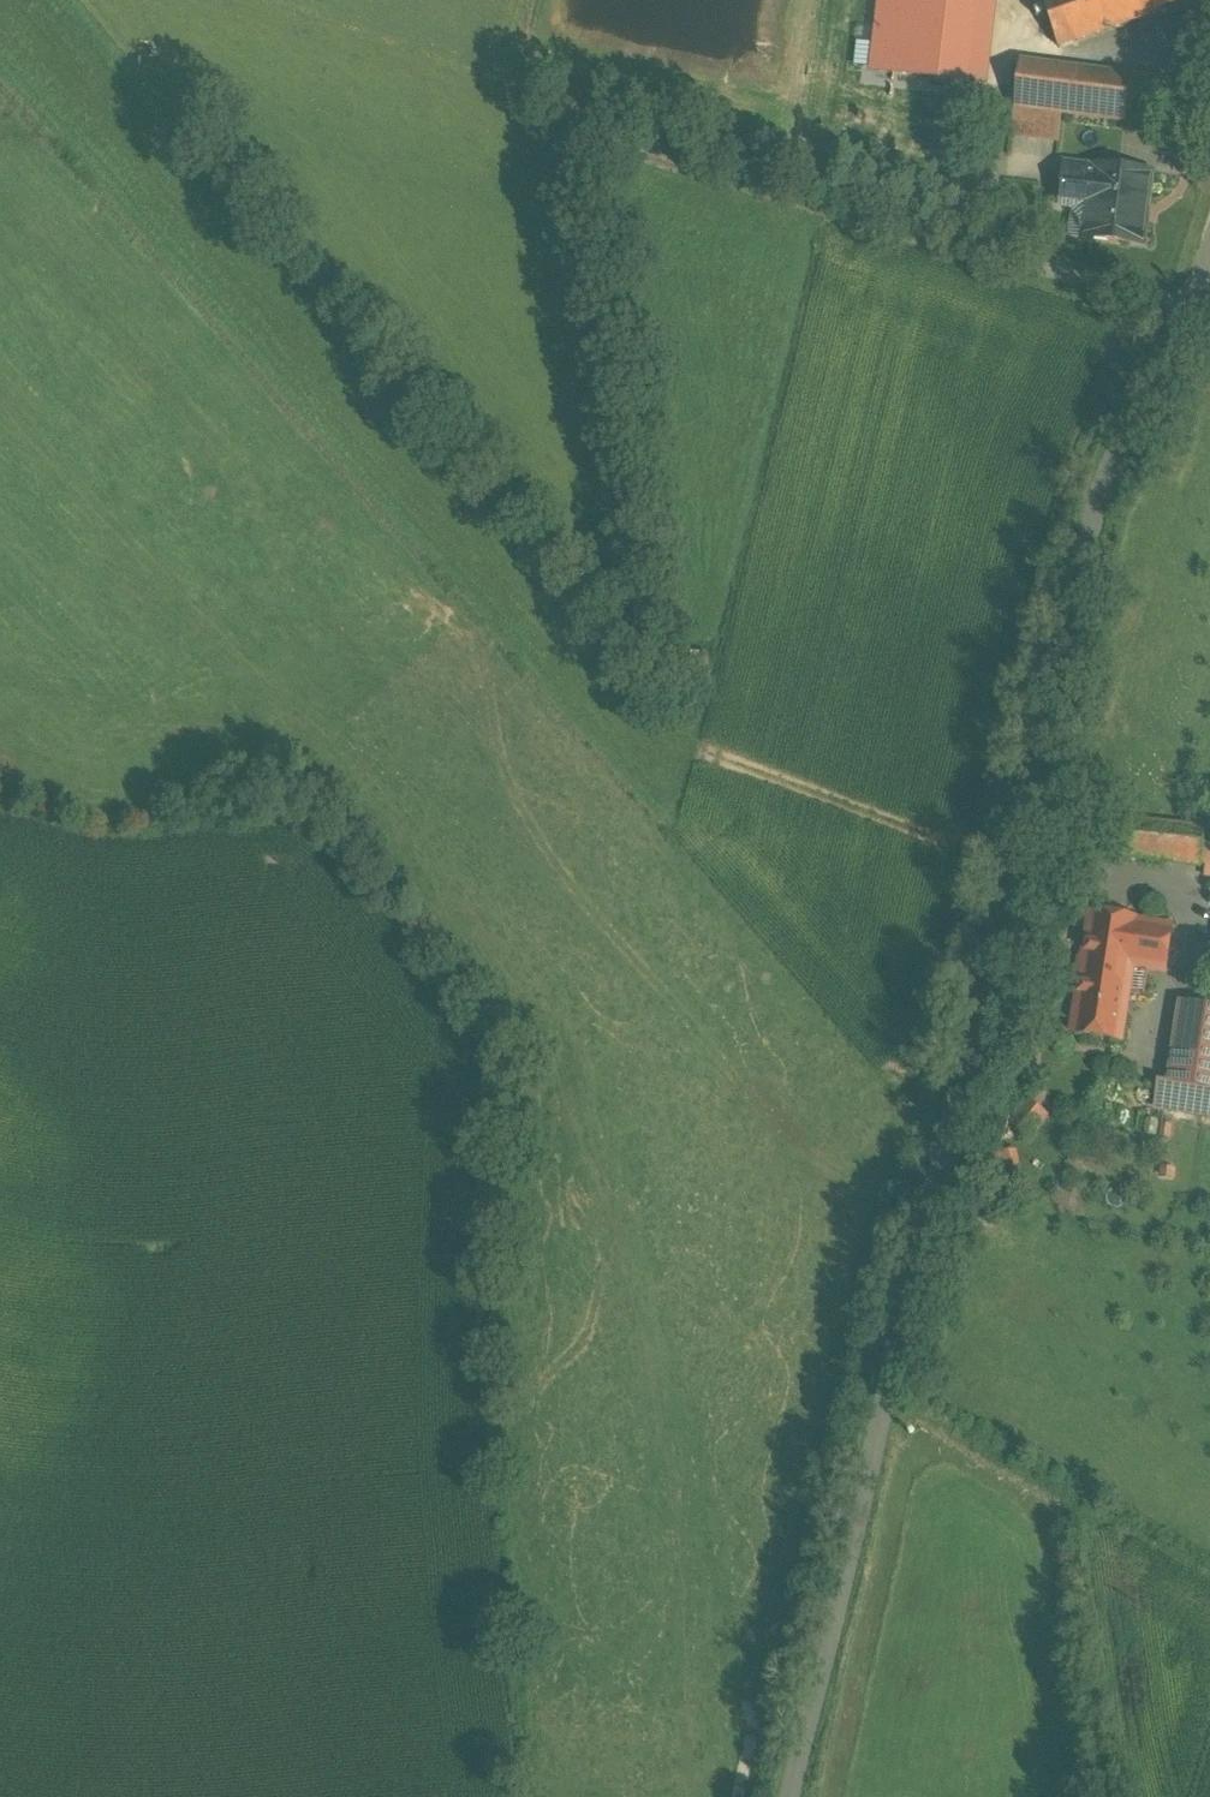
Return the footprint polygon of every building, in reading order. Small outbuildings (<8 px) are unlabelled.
[(875,71),(912,76),(921,0),(884,0),(875,71)] [(1060,50),(1148,19),(1148,20),(1206,0),(1205,0),(1043,0),(1060,50)] [(1169,83),(1021,64),(1015,110),(1164,128),(1169,83)] [(1152,175),(1094,168),(1093,171),(1066,168),(1061,208),(1076,209),(1077,202),(1094,204),(1090,241),(1144,247),(1152,175)] [(1206,830),(1106,818),(1102,855),(1201,866),(1202,865),(1204,845),(1206,830)] [(1204,845),(1202,865),(1209,866),(1209,846),(1204,845)] [(1141,922),(1092,914),(1085,958),(1080,961),(1078,977),(1081,981),(1080,989),(1081,989),(1074,1033),(1122,1041),(1133,968),(1166,973),(1173,927),(1141,922)] [(1183,1006),(1170,1088),(1161,1087),(1158,1106),(1209,1115),(1209,1011),(1183,1006)] [(1047,1117),(1031,1104),(1014,1125),(1030,1138),(1047,1117)] [(993,1190),(1020,1182),(1010,1149),(983,1157),(993,1190)]
